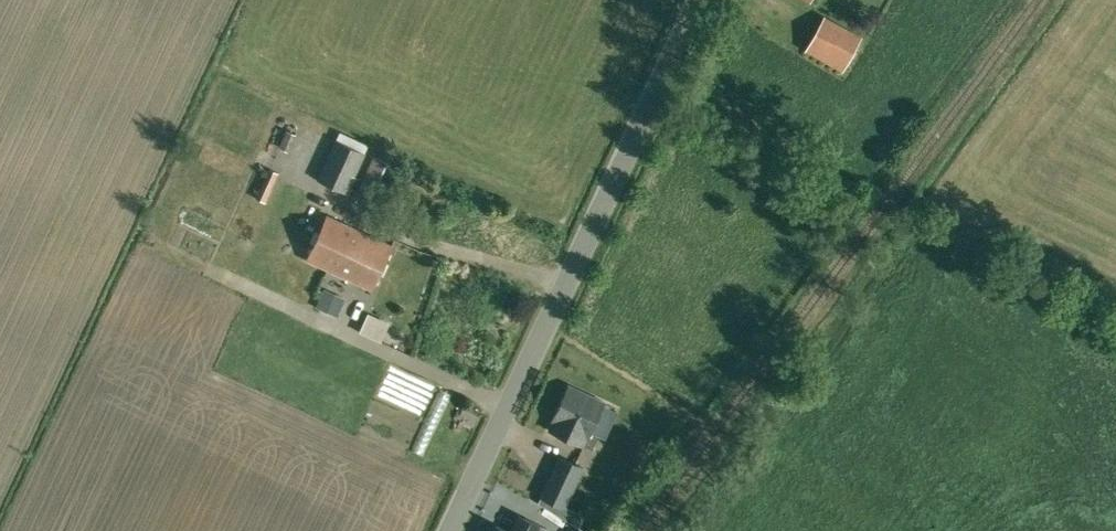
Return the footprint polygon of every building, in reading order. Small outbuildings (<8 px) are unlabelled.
[(823,16),(806,49),(842,69),(860,37),(823,16)] [(297,133),(286,129),(279,147),(289,152),(297,133)] [(346,192),(364,152),(336,139),(317,179),(346,192)] [(356,197),(368,203),(388,162),(375,156),(356,197)] [(257,198),(265,201),(278,172),(270,169),(257,198)] [(391,246),(353,228),(327,216),(307,258),(334,270),(372,288),(391,246)] [(370,306),(364,325),(387,333),(393,314),(370,306)] [(619,424),(625,411),(568,385),(552,421),(549,429),(583,445),(592,449),(598,434),(592,432),(600,415),(619,424)] [(383,391),(374,416),(419,432),(428,406),(383,391)] [(559,456),(540,496),(564,507),(583,467),(559,456)] [(546,527),(525,517),(519,514),(511,530),(544,530),(546,527)]
